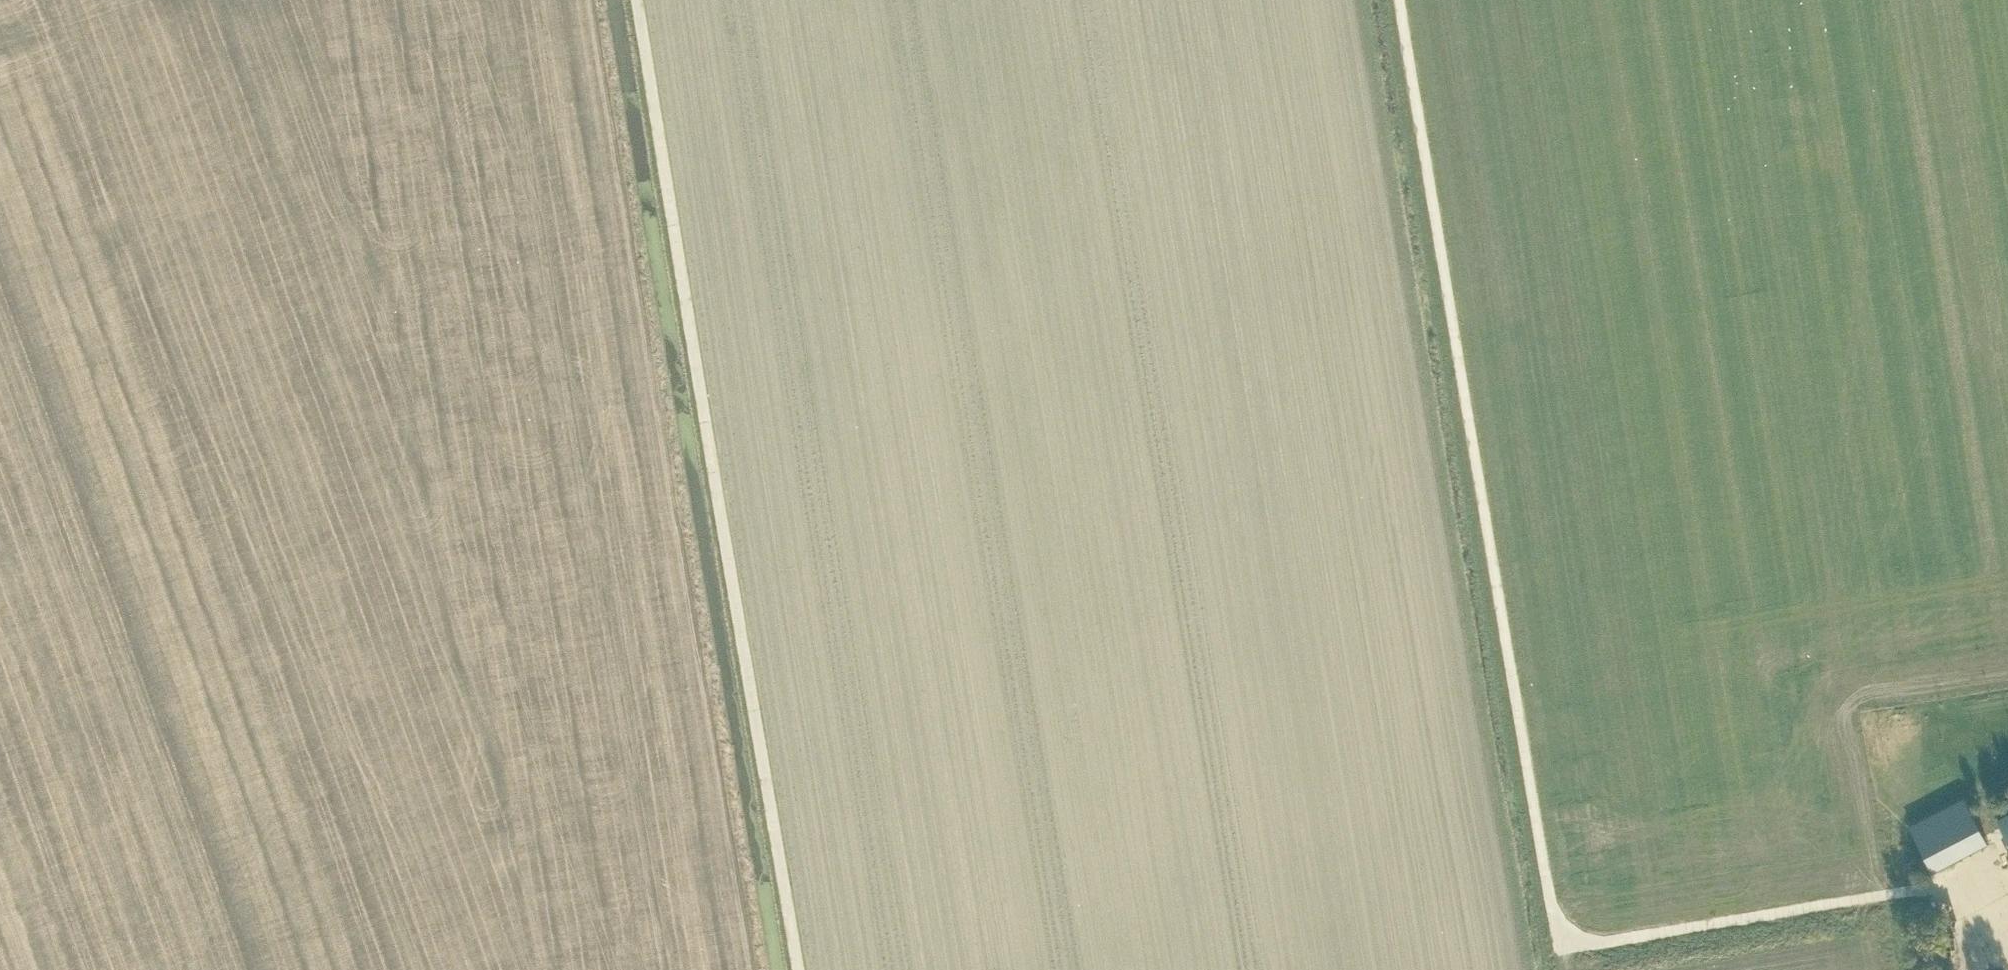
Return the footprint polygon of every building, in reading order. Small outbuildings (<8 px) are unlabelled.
[(1934,871),(1988,843),(1965,799),(1911,827),(1934,871)] [(1997,819),(2007,840),(2007,814),(1997,819)]
